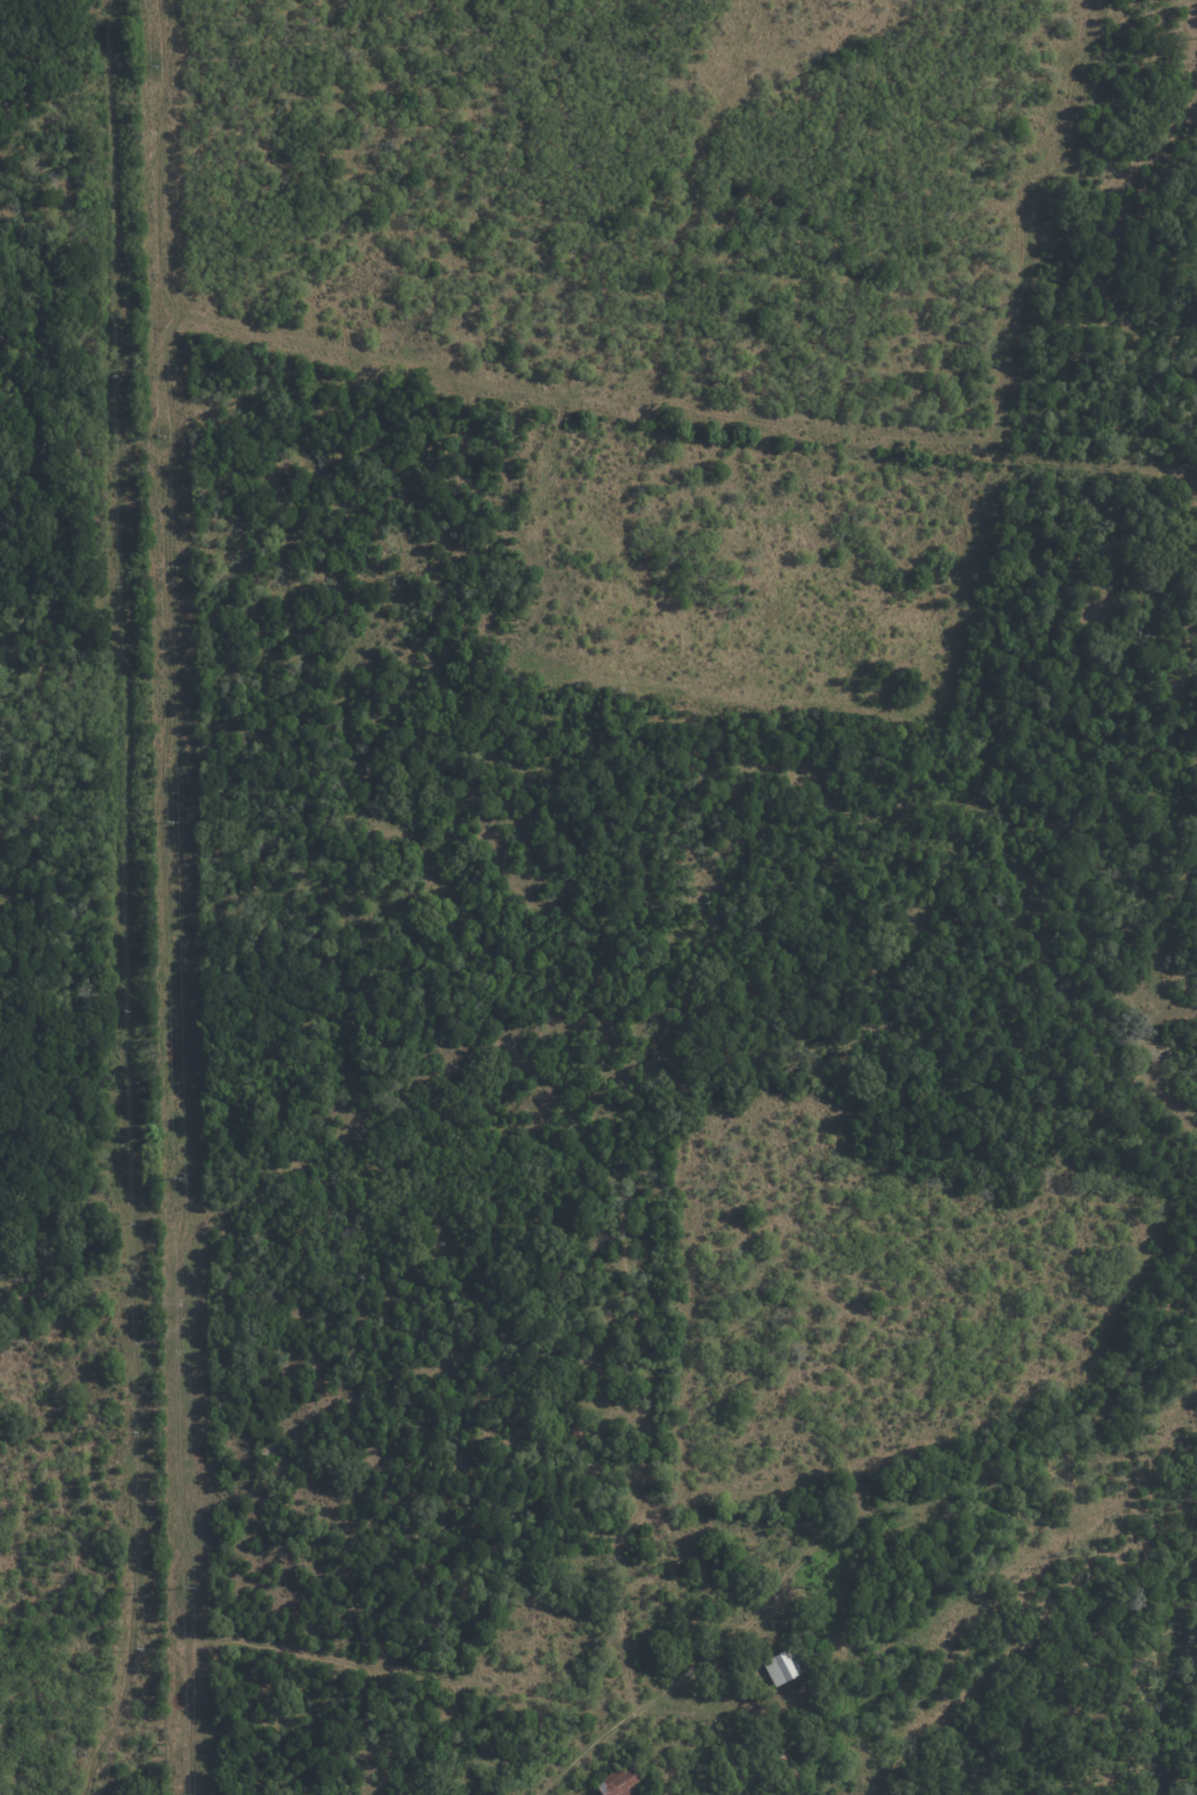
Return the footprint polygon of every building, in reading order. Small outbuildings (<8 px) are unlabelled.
[(583,1416),(588,1435),(576,1438),(571,1418),(583,1416)] [(765,1641),(770,1639),(778,1651),(772,1653),(765,1641)] [(790,1678),(776,1686),(763,1661),(789,1647),(802,1671),(790,1678)] [(652,1789),(643,1794),(602,1794),(595,1785),(633,1760),(652,1789)]
